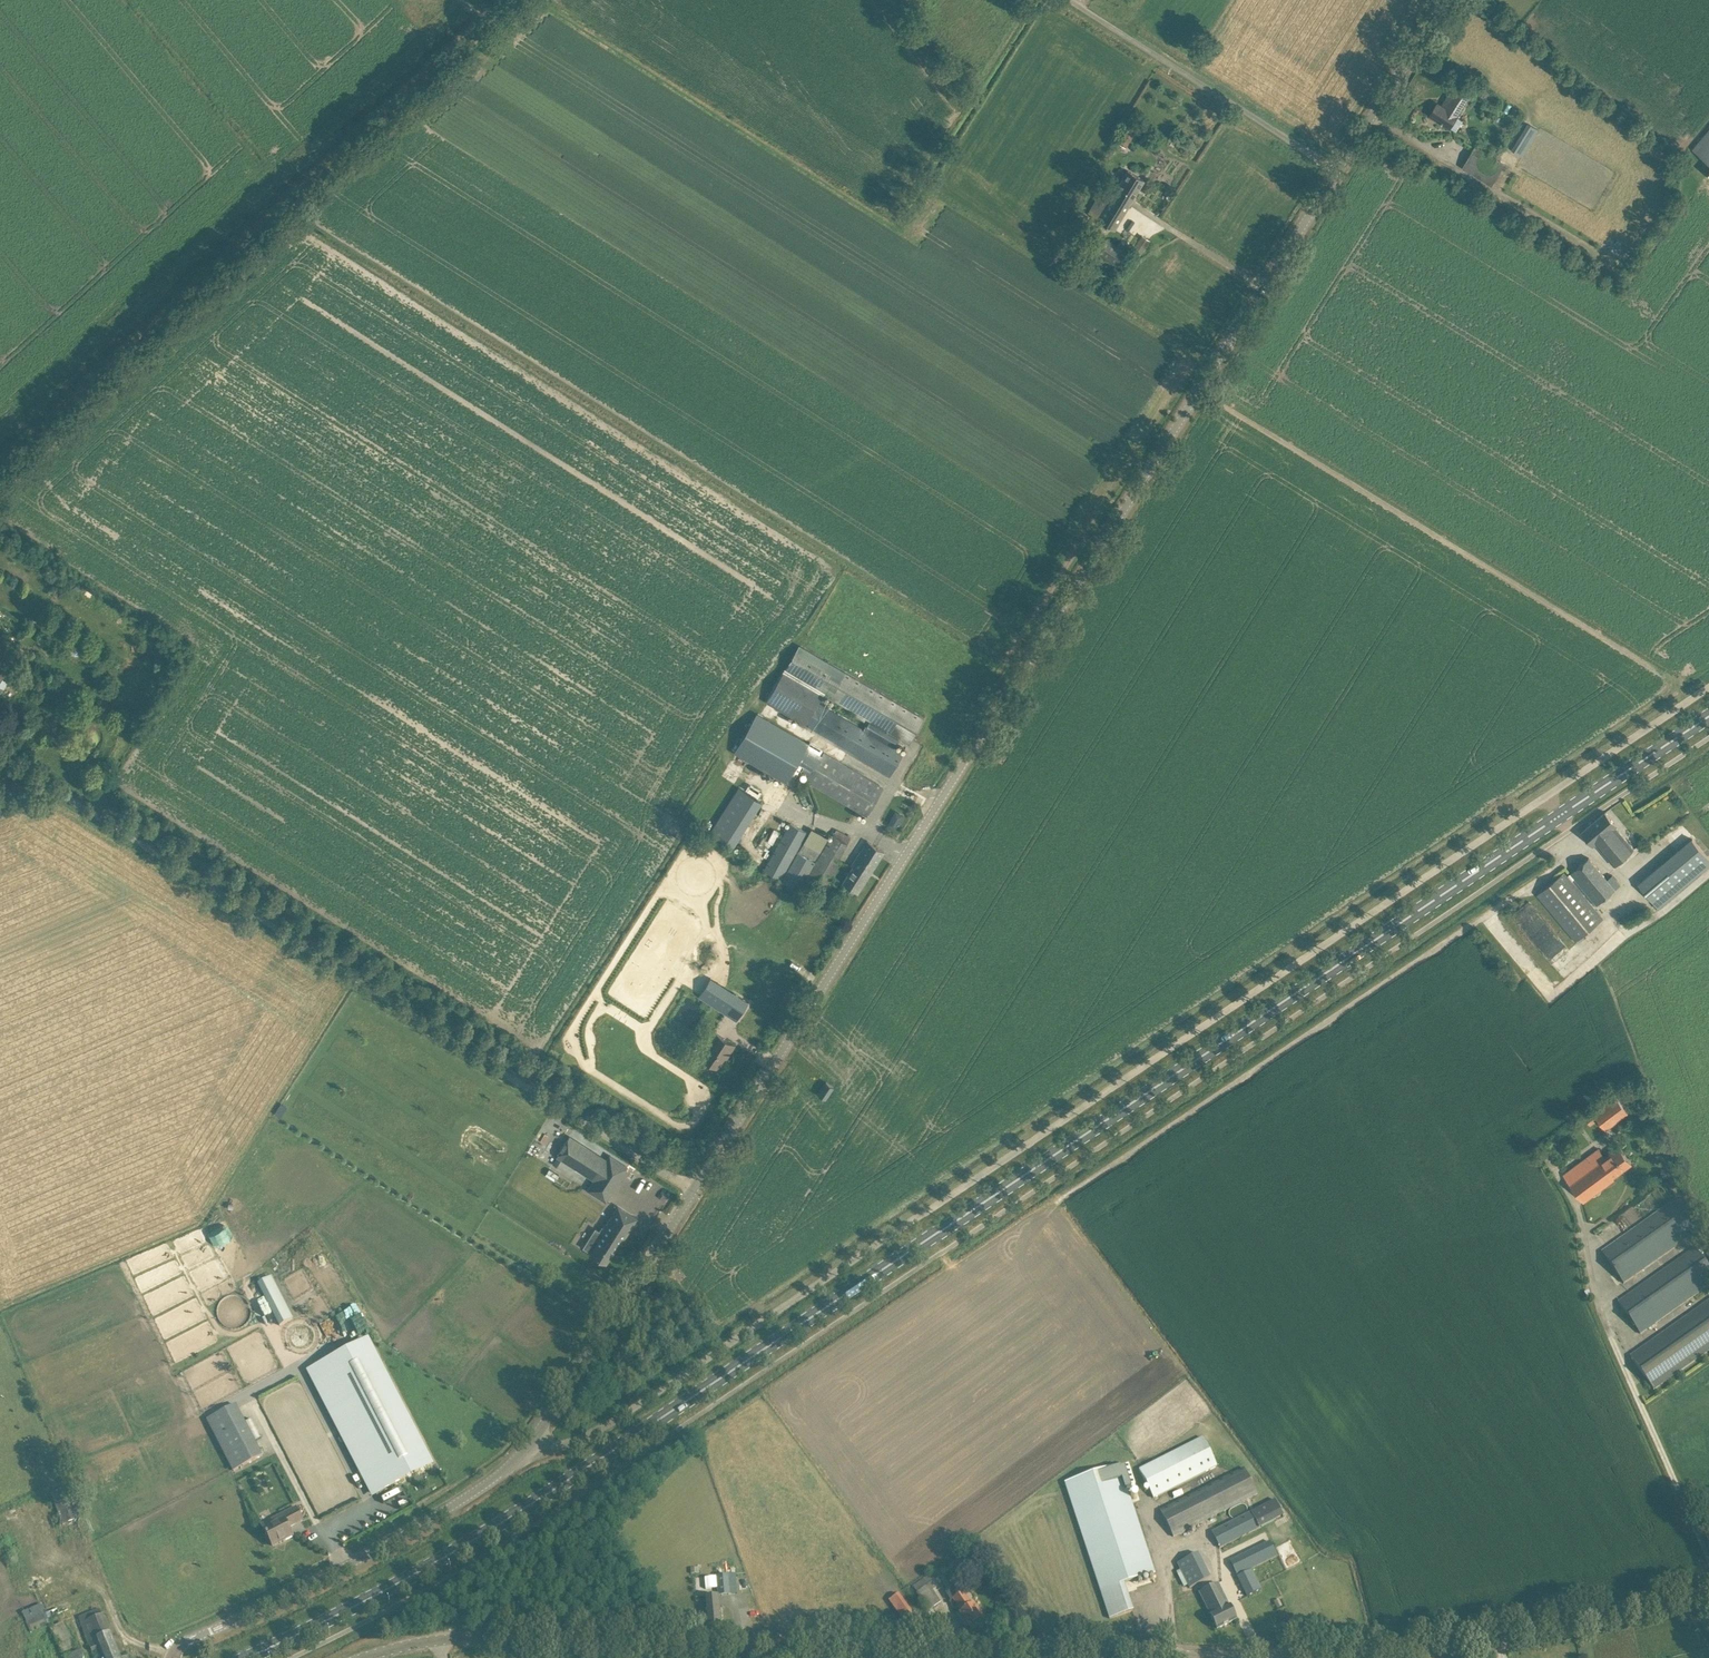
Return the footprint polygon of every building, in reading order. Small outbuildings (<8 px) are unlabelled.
[(1460,91),(1453,87),(1445,101),(1449,104),(1446,108),(1438,102),(1430,114),(1450,127),(1458,115),(1457,114),(1468,96),(1466,95),(1469,89),(1464,86),(1460,91)] [(1531,124),(1515,150),(1522,155),(1539,129),(1531,124)] [(1117,141),(1125,146),(1135,130),(1126,125),(1117,141)] [(1692,148),(1708,162),(1708,128),(1692,148)] [(1462,167),(1492,185),(1504,164),(1475,146),(1462,167)] [(1115,192),(1123,197),(1121,200),(1128,204),(1144,179),(1128,169),(1116,189),(1106,184),(1102,190),(1112,196),(1115,192)] [(1089,213),(1114,228),(1128,204),(1121,200),(1123,197),(1115,192),(1112,196),(1102,190),(1089,213)] [(1100,234),(1090,248),(1119,268),(1128,254),(1133,248),(1120,239),(1116,246),(1100,234)] [(1134,249),(1140,252),(1149,239),(1143,236),(1134,249)] [(21,646),(2,634),(0,637),(0,680),(21,646)] [(799,645),(779,679),(817,702),(823,692),(870,720),(864,729),(868,731),(894,746),(894,747),(900,737),(909,743),(924,718),(799,645)] [(779,679),(766,701),(799,720),(798,722),(887,774),(890,776),(891,774),(904,752),(894,747),(894,746),(868,731),(864,729),(817,702),(779,679)] [(757,712),(734,751),(735,752),(786,782),(793,770),(798,761),(809,743),(757,712)] [(809,743),(798,761),(812,769),(821,754),(820,754),(823,749),(810,741),(810,742),(809,743)] [(822,751),(806,779),(867,815),(883,787),(822,751)] [(740,785),(714,830),(739,844),(765,799),(740,785)] [(896,809),(888,825),(898,829),(905,813),(896,809)] [(1605,811),(1582,831),(1593,845),(1596,842),(1600,848),(1620,831),(1615,826),(1617,824),(1605,811)] [(764,870),(780,879),(806,832),(790,823),(764,870)] [(799,850),(815,859),(827,837),(811,828),(799,850)] [(804,883),(822,893),(840,862),(836,860),(849,837),(835,829),(804,883)] [(1600,848),(1615,865),(1634,848),(1620,831),(1600,848)] [(858,892),(884,850),(867,839),(851,864),(853,865),(843,882),(858,892)] [(782,880),(799,889),(814,862),(798,853),(782,880)] [(1589,857),(1567,875),(1594,908),(1595,907),(1617,889),(1622,885),(1612,874),(1607,878),(1596,865),(1589,857)] [(1662,864),(1639,882),(1658,907),(1681,889),(1662,864)] [(1564,872),(1538,894),(1577,941),(1605,918),(1595,907),(1594,908),(1567,875),(1564,872)] [(716,978),(711,975),(698,995),(702,998),(716,978)] [(749,1000),(737,992),(724,1012),(736,1020),(749,1000)] [(778,1009),(782,1004),(773,997),(769,1002),(778,1009)] [(729,1053),(735,1044),(716,1032),(701,1056),(718,1067),(728,1052),(729,1053)] [(818,1093),(825,1098),(833,1085),(826,1080),(818,1093)] [(715,1092),(722,1097),(729,1085),(722,1081),(715,1092)] [(1593,1111),(1585,1116),(1591,1124),(1598,1118),(1606,1129),(1628,1113),(1616,1096),(1594,1112),(1593,1111)] [(281,1102),(274,1112),(275,1113),(280,1116),(287,1106),(282,1102),(281,1102)] [(594,1179),(588,1189),(605,1201),(628,1166),(610,1154),(606,1160),(569,1136),(557,1155),(594,1179)] [(1549,1143),(1562,1160),(1567,1156),(1559,1146),(1562,1143),(1557,1137),(1549,1143)] [(1596,1150),(1589,1155),(1609,1182),(1614,1178),(1613,1177),(1631,1163),(1632,1163),(1620,1147),(1619,1148),(1606,1157),(1599,1148),(1596,1150)] [(1589,1155),(1564,1174),(1584,1201),(1609,1182),(1589,1155)] [(1602,1253),(1624,1284),(1700,1229),(1679,1199),(1602,1253)] [(591,1252),(606,1262),(619,1242),(621,1243),(637,1217),(618,1205),(602,1231),(604,1232),(591,1252)] [(1610,1228),(1602,1232),(1605,1239),(1613,1236),(1610,1228)] [(1641,1334),(1708,1286),(1708,1267),(1696,1248),(1619,1303),(1641,1334)] [(527,1262),(524,1267),(529,1271),(533,1265),(527,1262)] [(249,1263),(243,1273),(251,1277),(257,1267),(249,1263)] [(258,1284),(279,1326),(292,1319),(271,1278),(258,1284)] [(1655,1390),(1708,1351),(1708,1300),(1631,1356),(1655,1390)] [(336,1318),(322,1324),(328,1338),(342,1332),(336,1318)] [(368,1341),(310,1371),(374,1494),(406,1478),(405,1477),(414,1472),(415,1473),(432,1465),(368,1341)] [(206,1420),(233,1473),(263,1457),(236,1404),(206,1420)] [(252,1419),(246,1423),(256,1441),(262,1438),(252,1419)] [(1139,1470),(1153,1498),(1216,1466),(1202,1438),(1139,1470)] [(1065,1485),(1100,1590),(1154,1572),(1120,1466),(1065,1485)] [(1160,1511),(1173,1537),(1257,1494),(1244,1468),(1160,1511)] [(51,1494),(63,1526),(80,1519),(68,1487),(51,1494)] [(1212,1531),(1220,1547),(1271,1522),(1263,1506),(1212,1531)] [(279,1522),(263,1530),(267,1537),(268,1537),(273,1547),(293,1536),(288,1528),(303,1521),(298,1511),(296,1507),(277,1517),(279,1522)] [(1210,1578),(1198,1553),(1177,1564),(1189,1588),(1210,1578)] [(1237,1558),(1230,1561),(1237,1577),(1244,1573),(1237,1558)] [(1237,1577),(1236,1577),(1246,1597),(1262,1589),(1252,1569),(1244,1573),(1237,1577)] [(912,1586),(929,1610),(941,1602),(933,1590),(940,1585),(931,1573),(912,1586)] [(716,1575),(718,1594),(730,1593),(728,1574),(716,1575)] [(1217,1630),(1236,1620),(1228,1605),(1217,1584),(1199,1593),(1210,1614),(1209,1615),(1217,1630)] [(969,1628),(983,1619),(973,1604),(971,1605),(958,1585),(946,1593),(951,1601),(952,1599),(961,1612),(959,1613),(969,1628)] [(888,1601),(905,1624),(915,1617),(898,1594),(888,1601)] [(707,1626),(721,1625),(720,1606),(715,1607),(714,1595),(704,1596),(707,1626)] [(100,1609),(78,1618),(95,1657),(120,1657),(100,1609)] [(49,1626),(44,1615),(26,1622),(31,1634),(49,1626)] [(75,1648),(63,1622),(51,1628),(63,1653),(75,1648)] [(80,1649),(64,1657),(85,1657),(80,1649)]
